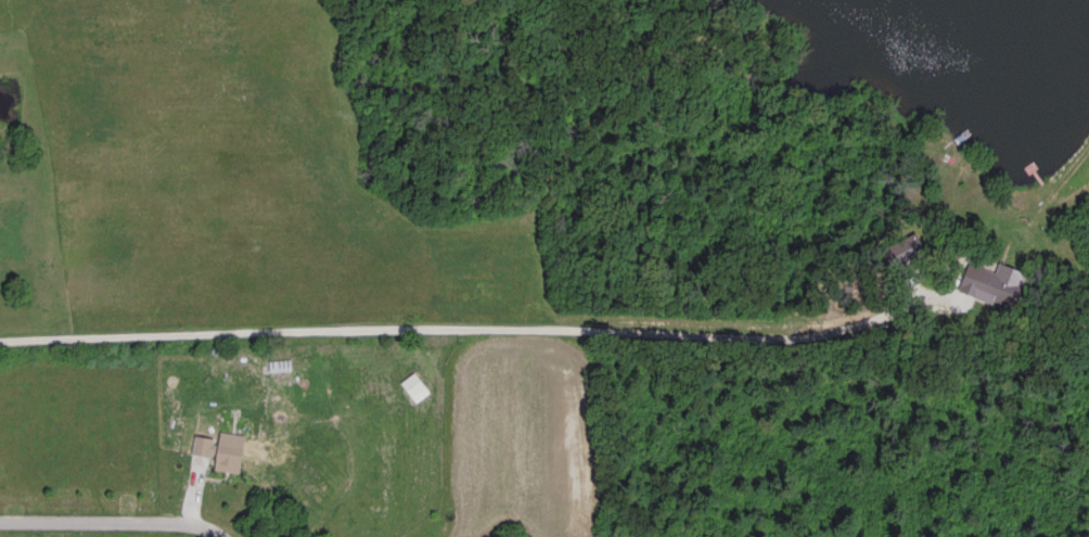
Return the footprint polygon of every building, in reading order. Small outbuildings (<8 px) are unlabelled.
[(1026,270),(999,261),(995,271),(970,263),(960,291),(1013,309),(1026,270)]
